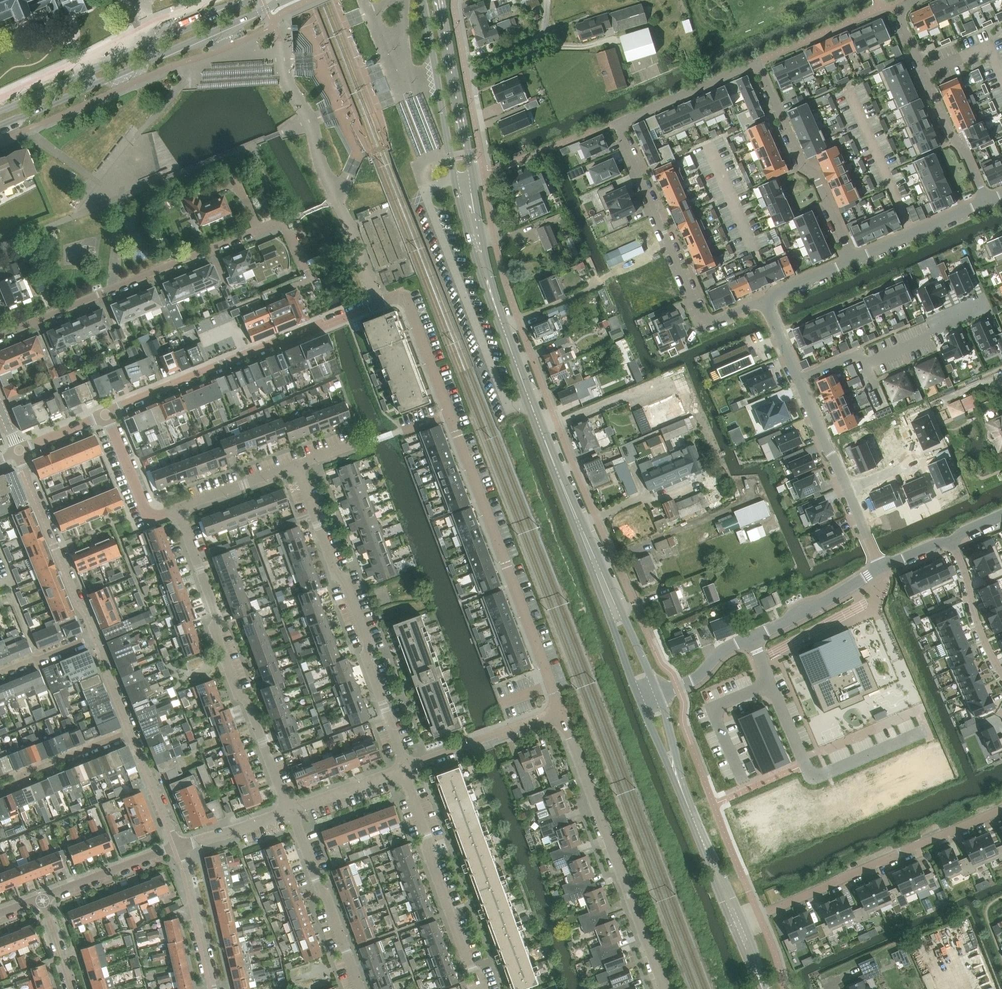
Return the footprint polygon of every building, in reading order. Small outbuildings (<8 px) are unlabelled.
[(3,19),(12,16),(14,21),(29,15),(27,9),(29,8),(31,8),(28,0),(0,0),(0,20),(3,19)] [(31,8),(32,11),(44,6),(47,12),(51,11),(53,17),(64,13),(66,16),(74,13),(79,11),(79,13),(91,8),(87,0),(28,0),(31,8)] [(469,18),(493,8),(496,7),(493,1),(496,0),(490,0),(491,2),(485,4),(483,1),(465,8),(463,10),(464,14),(467,15),(468,18),(469,17),(469,18)] [(526,1),(530,9),(541,4),(539,0),(528,0),(526,1)] [(929,4),(930,6),(937,23),(947,18),(939,0),(938,0),(929,4)] [(947,18),(958,14),(952,0),(939,0),(947,18)] [(958,14),(968,9),(964,0),(952,0),(958,14)] [(968,9),(970,13),(981,9),(980,7),(977,0),(964,0),(968,9)] [(610,14),(615,32),(647,23),(642,5),(610,14)] [(930,6),(919,10),(927,28),(928,30),(938,26),(937,23),(930,6)] [(490,21),(490,19),(496,17),(493,8),(469,18),(476,35),(475,36),(491,30),(490,27),(499,23),(489,27),(487,22),(490,21)] [(540,17),(537,10),(531,12),(534,19),(540,17)] [(919,10),(909,15),(911,21),(910,22),(912,27),(914,26),(916,33),(927,28),(919,10)] [(590,18),(591,19),(576,24),(581,40),(604,33),(603,30),(611,27),(607,13),(590,18)] [(499,23),(490,27),(491,30),(475,36),(476,38),(474,41),(476,45),(479,46),(500,39),(502,37),(499,30),(511,26),(516,24),(514,17),(499,23)] [(690,18),(683,20),(686,31),(693,29),(690,18)] [(882,19),(871,23),(879,43),(890,38),(887,31),(890,30),(887,24),(885,25),(882,19)] [(871,23),(860,28),(868,47),(870,52),(881,47),(879,43),(871,23)] [(976,26),(965,31),(967,35),(978,30),(976,26)] [(860,28),(849,33),(856,50),(857,52),(867,48),(869,52),(870,52),(868,47),(860,28)] [(848,31),(837,36),(845,55),(855,50),(856,53),(857,52),(856,50),(849,33),(848,31)] [(627,62),(656,53),(650,33),(622,42),(627,62)] [(837,36),(825,41),(830,50),(834,60),(835,62),(834,60),(845,55),(837,36)] [(825,41),(814,46),(818,55),(823,65),(824,67),(835,62),(834,60),(830,50),(825,41)] [(933,43),(922,47),(925,53),(936,48),(933,43)] [(814,46),(803,50),(804,53),(811,70),(812,72),(813,74),(814,74),(813,71),(824,67),(823,65),(818,55),(814,46)] [(615,48),(596,53),(596,54),(608,91),(627,85),(615,48)] [(804,53),(793,58),(801,77),(802,79),(813,74),(812,72),(811,70),(804,53)] [(793,58),(782,62),(790,81),(792,86),(793,85),(791,81),(801,77),(793,58)] [(886,68),(878,71),(882,81),(905,71),(901,61),(893,65),(889,67),(886,68)] [(782,62),(771,67),(774,73),(772,74),(775,81),(777,80),(779,86),(781,91),(792,86),(790,81),(782,62)] [(978,69),(974,70),(979,81),(982,79),(978,69)] [(905,71),(882,81),(886,90),(909,80),(905,71)] [(747,75),(724,85),(724,86),(728,96),(729,95),(740,91),(744,100),(755,95),(752,88),(753,88),(749,79),(749,80),(747,75)] [(517,76),(492,86),(499,102),(501,101),(504,109),(520,103),(517,94),(523,92),(517,76)] [(961,77),(939,86),(943,96),(961,89),(965,87),(961,77)] [(891,89),(894,97),(914,89),(909,80),(886,90),(886,91),(891,89)] [(715,89),(714,90),(722,109),(724,113),(725,113),(723,108),(732,104),(733,104),(729,95),(728,96),(724,86),(715,90),(715,89)] [(896,108),(918,99),(914,89),(894,97),(895,98),(892,99),(896,108)] [(961,89),(943,96),(947,105),(964,97),(961,89)] [(722,109),(714,90),(704,94),(713,113),(715,117),(724,113),(722,109)] [(695,98),(705,121),(715,117),(713,113),(704,94),(695,98)] [(748,109),(736,115),(741,125),(764,115),(762,111),(759,102),(758,102),(755,95),(744,100),(748,109)] [(964,97),(947,105),(951,114),(968,106),(964,97)] [(695,98),(685,103),(695,126),(694,123),(703,119),(704,122),(705,121),(695,98)] [(918,99),(896,108),(897,109),(898,108),(902,117),(923,107),(919,98),(918,99)] [(530,102),(526,104),(528,109),(539,105),(536,99),(530,102)] [(685,103),(675,107),(685,130),(695,126),(685,103),(684,103),(685,103)] [(806,103),(787,111),(791,120),(810,112),(806,103)] [(968,106),(951,114),(954,123),(972,115),(974,114),(970,105),(968,106)] [(675,107),(666,111),(676,134),(685,130),(675,107)] [(923,107),(902,117),(903,117),(906,126),(904,127),(928,117),(923,107)] [(524,111),(499,121),(504,135),(530,124),(524,111)] [(666,111),(656,116),(660,126),(659,126),(665,139),(676,134),(666,111)] [(810,112),(791,120),(795,130),(814,122),(810,112)] [(655,115),(632,125),(633,125),(634,130),(638,138),(641,145),(652,140),(648,131),(659,126),(660,126),(656,116),(655,115)] [(972,115),(954,123),(958,131),(964,129),(976,124),(972,115)] [(928,117),(904,127),(908,137),(932,127),(928,117)] [(976,124),(964,129),(968,138),(987,129),(984,120),(976,124)] [(765,121),(741,131),(746,141),(769,131),(765,122),(765,121)] [(814,122),(795,130),(799,139),(821,130),(820,130),(818,131),(814,122)] [(932,127),(908,137),(913,146),(936,136),(932,127)] [(987,129),(968,138),(972,148),(992,139),(987,129)] [(821,130),(799,139),(804,149),(827,139),(827,138),(825,139),(821,130)] [(769,131),(746,141),(746,142),(751,140),(755,149),(773,141),(769,131)] [(579,141),(568,145),(571,152),(582,148),(586,157),(608,148),(602,135),(581,144),(579,141)] [(936,136),(913,146),(917,156),(940,146),(936,136)] [(827,139),(804,149),(808,158),(817,154),(835,147),(835,146),(831,147),(827,139)] [(652,140),(641,145),(644,152),(648,161),(650,165),(650,166),(673,155),(668,144),(656,150),(652,140)] [(754,161),(755,161),(778,151),(773,141),(755,149),(759,159),(754,161)] [(835,147),(817,154),(821,163),(841,154),(841,153),(838,154),(835,147)] [(25,150),(4,159),(4,158),(0,160),(0,236),(52,214),(35,174),(34,171),(25,150)] [(778,151),(755,161),(759,171),(782,161),(778,151)] [(933,153),(912,162),(916,172),(937,163),(933,153)] [(841,154),(821,163),(825,172),(845,163),(841,154)] [(991,161),(992,163),(1000,180),(1001,180),(1001,161),(1000,157),(991,161)] [(595,183),(596,183),(618,173),(619,173),(619,172),(618,172),(613,159),(613,158),(612,159),(590,168),(589,169),(590,169),(595,182),(595,183)] [(992,163),(991,161),(991,159),(980,163),(985,174),(983,174),(985,179),(987,179),(990,185),(1000,180),(992,163)] [(675,172),(679,170),(680,169),(676,160),(652,170),(656,180),(675,171),(675,172)] [(782,161),(759,171),(759,172),(764,170),(768,180),(788,171),(789,171),(784,160),(783,160),(782,161)] [(845,163),(825,172),(828,181),(849,172),(845,163)] [(937,163),(916,172),(920,182),(918,183),(942,173),(937,163)] [(513,173),(506,176),(506,177),(507,177),(514,192),(513,192),(513,193),(520,190),(521,193),(551,180),(546,170),(538,173),(540,178),(534,180),(529,167),(522,170),(521,168),(512,172),(513,173)] [(581,167),(575,169),(578,176),(584,173),(581,167)] [(675,171),(656,180),(656,181),(659,180),(662,188),(683,179),(679,170),(675,172),(675,171)] [(849,172),(828,181),(832,190),(853,181),(849,172)] [(942,173),(918,183),(923,193),(946,183),(942,173)] [(777,178),(758,186),(758,187),(763,196),(781,188),(777,178)] [(683,179),(662,188),(666,197),(683,190),(679,181),(683,179)] [(529,212),(530,213),(538,210),(540,215),(548,212),(545,205),(539,192),(545,189),(547,194),(555,191),(551,180),(521,193),(522,195),(515,198),(515,199),(517,199),(523,214),(522,214),(522,215),(529,212)] [(853,181),(832,190),(836,198),(856,190),(853,181)] [(946,183),(923,193),(925,192),(929,202),(951,193),(946,183)] [(605,210),(630,199),(625,186),(615,191),(612,184),(597,191),(605,210)] [(781,188),(763,196),(767,206),(786,198),(781,188)] [(683,190),(666,197),(670,205),(668,206),(668,207),(689,198),(688,197),(686,198),(683,190)] [(856,190),(836,198),(840,207),(844,206),(849,203),(855,201),(860,198),(856,190)] [(951,193),(929,202),(934,212),(943,208),(943,210),(949,208),(949,206),(955,203),(951,193)] [(214,221),(221,218),(220,216),(229,213),(223,198),(219,199),(218,198),(216,199),(217,200),(200,207),(194,195),(184,199),(190,214),(195,212),(200,225),(214,219),(214,221)] [(689,198),(668,207),(672,216),(673,218),(691,210),(691,208),(693,207),(689,198)] [(786,198),(767,206),(771,216),(790,208),(786,198)] [(630,199),(605,210),(610,208),(615,220),(610,222),(613,229),(628,222),(626,216),(636,211),(630,199)] [(158,206),(162,216),(170,213),(166,202),(158,206)] [(913,205),(906,208),(909,215),(916,212),(914,209),(913,205)] [(914,209),(916,212),(919,219),(920,221),(926,218),(921,206),(914,209)] [(883,207),(883,208),(893,230),(902,226),(901,225),(902,225),(902,224),(901,225),(894,208),(885,212),(883,207)] [(790,208),(771,216),(775,226),(776,226),(793,219),(794,218),(794,217),(790,208)] [(883,208),(874,212),(884,234),(893,230),(883,208)] [(357,214),(359,220),(371,215),(369,209),(357,214)] [(691,210),(673,218),(674,220),(678,230),(680,229),(701,220),(701,219),(698,220),(694,211),(692,212),(691,210)] [(794,218),(793,219),(797,228),(816,220),(812,211),(812,210),(794,217),(794,218)] [(865,215),(875,238),(884,234),(874,212),(873,212),(874,214),(866,217),(865,215)] [(916,212),(909,215),(912,220),(911,220),(911,221),(912,221),(913,222),(919,219),(916,212)] [(551,224),(559,221),(562,228),(568,225),(565,218),(562,219),(559,213),(545,220),(547,225),(537,229),(545,249),(559,244),(551,224)] [(865,215),(856,219),(866,242),(875,238),(865,215)] [(858,224),(849,228),(857,246),(866,242),(856,219),(856,220),(858,224)] [(701,220),(680,229),(684,238),(703,230),(705,229),(701,220)] [(816,220),(797,228),(801,237),(819,228),(816,220)] [(819,228),(801,237),(805,245),(823,237),(819,228)] [(703,230),(684,238),(688,247),(704,240),(704,239),(707,239),(703,230)] [(983,244),(989,257),(993,255),(996,262),(1001,259),(1001,236),(1001,234),(994,237),(995,239),(983,244)] [(572,256),(577,254),(571,237),(565,239),(572,256)] [(823,237),(805,245),(809,254),(827,246),(823,237)] [(277,239),(259,247),(265,261),(271,275),(273,274),(270,267),(280,263),(283,269),(288,266),(288,267),(288,268),(288,269),(289,269),(289,268),(289,267),(289,266),(289,265),(289,264),(289,263),(289,262),(289,261),(289,260),(289,259),(289,258),(288,257),(288,256),(288,255),(288,254),(287,253),(287,252),(287,251),(286,251),(286,250),(286,249),(285,249),(285,248),(284,247),(284,246),(283,245),(282,244),(281,243),(281,242),(280,242),(280,241),(279,241),(278,240),(277,239),(276,238),(275,238),(276,238),(276,239),(277,239)] [(618,249),(600,257),(603,263),(607,262),(608,264),(621,258),(622,260),(644,251),(639,240),(618,249)] [(704,240),(688,247),(692,256),(708,249),(704,240)] [(827,246),(809,254),(813,263),(812,263),(813,264),(832,256),(831,255),(827,246)] [(708,249),(692,256),(695,263),(712,256),(708,249)] [(236,255),(243,272),(252,268),(258,282),(266,279),(265,277),(271,275),(265,261),(260,263),(259,263),(255,265),(252,258),(251,259),(248,250),(236,255)] [(785,251),(776,255),(785,276),(793,272),(794,273),(794,272),(785,251)] [(695,263),(693,264),(698,275),(705,271),(710,269),(714,267),(721,265),(716,254),(712,256),(695,263)] [(232,256),(224,259),(228,270),(227,270),(229,276),(230,275),(231,276),(226,278),(229,285),(244,284),(247,283),(243,272),(236,255),(232,257),(232,256)] [(765,265),(761,267),(768,284),(775,280),(785,276),(776,255),(775,256),(776,256),(763,262),(765,265)] [(964,268),(948,275),(951,282),(949,283),(952,290),(954,289),(958,298),(968,294),(967,292),(974,289),(969,277),(975,274),(967,256),(960,260),(964,268)] [(582,261),(575,264),(577,269),(585,266),(582,261)] [(17,304),(16,302),(22,299),(23,302),(31,299),(27,290),(15,263),(6,267),(10,278),(0,282),(0,287),(9,308),(17,304)] [(219,280),(214,266),(211,267),(210,265),(198,270),(206,289),(212,286),(214,289),(221,286),(219,280)] [(756,265),(743,270),(752,291),(761,286),(761,287),(768,284),(761,267),(758,268),(756,265)] [(205,303),(200,291),(206,289),(198,270),(187,275),(195,293),(194,293),(199,305),(205,303)] [(751,291),(752,291),(743,270),(742,270),(734,274),(736,278),(743,294),(751,291)] [(195,293),(187,275),(175,279),(183,298),(194,293),(195,293)] [(541,282),(550,303),(565,297),(556,275),(541,282)] [(46,289),(41,278),(35,281),(40,292),(46,289)] [(726,278),(716,283),(726,306),(736,302),(735,298),(728,282),(726,278)] [(736,278),(728,282),(735,298),(743,294),(736,278)] [(178,304),(176,301),(183,298),(175,279),(163,284),(165,290),(161,292),(163,297),(174,324),(176,329),(185,325),(176,305),(178,304)] [(911,300),(903,281),(893,285),(901,304),(911,300)] [(933,283),(917,290),(927,312),(942,305),(939,298),(947,294),(942,282),(934,286),(933,283)] [(716,285),(706,290),(710,298),(708,299),(711,305),(713,304),(716,311),(716,310),(726,306),(716,283),(715,283),(716,285)] [(901,304),(893,285),(883,290),(891,309),(891,311),(902,306),(901,304)] [(226,286),(221,288),(228,307),(234,305),(231,298),(226,286)] [(154,288),(143,293),(151,311),(161,307),(171,331),(176,329),(174,324),(163,297),(158,299),(154,288)] [(612,306),(605,289),(599,292),(607,308),(612,306)] [(286,298),(280,301),(286,314),(292,311),(297,324),(309,320),(307,316),(308,315),(307,313),(305,312),(304,309),(306,308),(307,307),(306,304),(304,303),(302,304),(296,290),(285,295),(286,298)] [(891,309),(883,290),(873,294),(881,313),(891,309)] [(142,320),(147,318),(145,314),(151,311),(143,293),(132,297),(140,316),(142,320)] [(881,313),(873,294),(863,298),(864,301),(871,317),(872,317),(881,313)] [(237,295),(231,298),(234,305),(234,306),(240,303),(237,295)] [(140,316),(132,297),(122,301),(129,320),(140,316)] [(124,326),(123,323),(129,320),(122,301),(111,306),(119,324),(120,324),(121,327),(124,326)] [(269,305),(241,317),(243,321),(252,343),(280,331),(297,324),(292,311),(286,314),(280,301),(269,305)] [(864,301),(854,305),(862,324),(873,320),(872,317),(871,317),(864,301)] [(572,312),(568,303),(547,312),(550,317),(560,313),(562,316),(572,312)] [(862,324),(854,305),(844,310),(852,328),(862,324)] [(238,308),(230,312),(233,318),(241,315),(238,308)] [(110,328),(102,310),(90,315),(98,333),(101,338),(107,335),(105,330),(110,328)] [(662,317),(655,320),(660,332),(658,333),(659,334),(682,323),(683,323),(684,322),(679,310),(670,313),(669,311),(663,314),(664,316),(662,317)] [(852,328),(844,310),(835,314),(841,330),(842,333),(852,328)] [(397,311),(365,323),(368,330),(365,331),(371,347),(374,346),(376,351),(381,349),(383,355),(380,356),(385,369),(388,368),(392,380),(390,381),(395,395),(398,394),(402,406),(399,407),(402,414),(432,403),(409,343),(405,331),(408,330),(403,319),(401,320),(397,311)] [(835,314),(834,311),(823,315),(832,334),(841,330),(835,314)] [(98,333),(90,315),(79,319),(87,337),(98,333)] [(622,326),(617,315),(608,319),(610,325),(613,330),(622,326)] [(832,334),(823,315),(813,320),(822,338),(832,334)] [(908,321),(910,326),(925,319),(923,315),(908,321)] [(537,340),(543,337),(546,343),(560,337),(558,331),(563,329),(558,316),(557,316),(532,327),(534,332),(533,333),(535,338),(537,339),(537,340)] [(971,325),(976,334),(974,335),(977,342),(979,341),(983,350),(997,344),(1001,352),(1001,333),(995,336),(987,318),(971,325)] [(77,342),(87,337),(79,319),(69,324),(76,342),(77,342)] [(608,319),(599,323),(601,329),(610,325),(608,319)] [(822,338),(813,320),(804,324),(813,345),(823,340),(822,338)] [(688,335),(682,323),(659,334),(664,345),(675,341),(688,335)] [(69,324),(58,328),(66,346),(73,343),(78,355),(82,354),(77,342),(76,342),(69,324)] [(813,345),(804,324),(792,329),(793,331),(787,333),(790,338),(795,336),(798,342),(799,346),(801,350),(813,345)] [(121,327),(116,329),(120,339),(120,341),(126,338),(121,327)] [(47,332),(52,345),(55,351),(56,354),(57,354),(67,350),(66,346),(58,328),(47,332)] [(110,331),(114,341),(120,339),(116,329),(110,331)] [(171,331),(165,334),(170,346),(170,348),(172,351),(183,347),(181,341),(176,329),(171,331)] [(949,344),(940,348),(945,360),(954,356),(956,359),(970,353),(960,330),(946,337),(949,344)] [(333,349),(327,334),(299,345),(315,384),(341,373),(333,349)] [(148,335),(138,339),(139,343),(140,344),(150,340),(148,335)] [(41,349),(36,337),(24,342),(32,361),(43,356),(44,356),(41,349)] [(556,341),(558,347),(569,342),(567,337),(556,341)] [(626,338),(616,343),(626,364),(635,360),(626,338)] [(157,339),(147,343),(152,356),(162,352),(157,339)] [(21,365),(32,361),(24,342),(13,347),(21,365)] [(135,346),(130,348),(143,379),(148,377),(149,379),(155,376),(154,374),(155,374),(159,372),(152,356),(147,343),(147,342),(142,343),(148,357),(140,360),(135,346)] [(192,367),(204,362),(208,361),(201,342),(197,344),(198,346),(190,349),(188,345),(183,347),(192,367)] [(683,343),(676,346),(678,352),(686,348),(683,343)] [(718,370),(711,373),(714,381),(722,379),(756,364),(747,344),(713,359),(718,370)] [(56,354),(52,345),(48,347),(56,366),(62,364),(57,354),(56,354)] [(315,385),(315,384),(299,345),(282,352),(294,381),(296,387),(298,392),(315,385)] [(10,370),(21,365),(13,347),(2,351),(10,370)] [(41,349),(44,356),(43,356),(49,369),(54,367),(46,347),(41,349)] [(183,347),(172,351),(179,368),(181,372),(182,371),(183,371),(189,369),(192,367),(183,347)] [(124,367),(121,368),(127,384),(131,382),(131,384),(133,383),(134,385),(139,383),(138,381),(143,379),(130,348),(126,350),(129,357),(131,364),(124,367)] [(160,357),(166,373),(179,368),(172,351),(170,348),(165,350),(166,355),(160,357)] [(569,360),(573,358),(571,352),(567,353),(565,348),(560,350),(556,352),(555,350),(551,352),(552,353),(545,356),(550,369),(549,369),(550,370),(570,361),(569,360)] [(13,377),(10,370),(2,351),(0,352),(0,379),(3,388),(9,385),(7,380),(13,377)] [(106,351),(98,355),(101,361),(105,359),(109,357),(106,351)] [(282,352),(274,356),(286,384),(294,381),(282,352)] [(274,356),(265,359),(272,375),(271,375),(277,388),(286,384),(274,356)] [(936,357),(914,366),(924,388),(945,378),(936,357)] [(101,361),(99,361),(102,368),(105,375),(112,392),(117,389),(118,392),(123,389),(123,387),(124,387),(123,385),(127,384),(121,368),(117,370),(111,373),(108,365),(105,359),(101,361)] [(269,393),(274,391),(269,380),(270,380),(269,376),(271,375),(272,375),(265,359),(257,362),(268,389),(269,393)] [(643,377),(635,360),(626,364),(624,365),(631,381),(643,377)] [(576,376),(570,361),(550,370),(555,382),(565,378),(569,387),(584,381),(581,374),(576,376)] [(257,362),(249,366),(255,381),(259,379),(264,391),(268,389),(257,362)] [(944,366),(947,372),(953,370),(950,363),(944,366)] [(852,364),(847,366),(852,376),(857,374),(852,364)] [(249,366),(240,369),(252,396),(251,396),(253,401),(257,400),(254,393),(259,391),(255,381),(249,366)] [(77,408),(76,406),(80,404),(68,374),(59,377),(54,367),(49,369),(58,392),(57,392),(65,411),(70,409),(71,411),(77,408)] [(762,367),(739,377),(742,383),(749,380),(752,389),(753,391),(757,389),(759,393),(778,385),(777,385),(776,385),(772,375),(770,375),(768,371),(764,373),(762,367)] [(240,369),(232,373),(239,388),(242,386),(247,398),(251,396),(252,396),(240,369)] [(913,392),(904,371),(883,380),(892,401),(913,392)] [(91,400),(92,399),(92,398),(95,396),(89,382),(86,383),(79,386),(76,378),(75,379),(72,372),(68,374),(80,404),(85,403),(86,404),(92,402),(91,400)] [(98,373),(91,375),(93,380),(89,382),(95,396),(99,395),(100,396),(101,396),(102,398),(108,396),(107,393),(112,392),(105,375),(100,377),(98,373)] [(232,373),(224,376),(235,403),(236,406),(240,404),(235,392),(239,391),(238,388),(239,388),(232,373)] [(840,384),(835,374),(817,382),(821,392),(840,384)] [(224,376),(215,380),(222,395),(226,393),(230,405),(235,403),(224,376)] [(852,378),(847,381),(849,386),(860,381),(858,376),(852,378)] [(593,377),(586,380),(588,386),(596,383),(593,377)] [(215,380),(207,383),(224,423),(227,421),(222,408),(221,408),(218,400),(223,397),(222,395),(215,380)] [(9,385),(3,388),(5,393),(18,388),(15,382),(9,385)] [(207,383),(198,387),(205,405),(210,403),(214,412),(213,412),(216,419),(212,421),(214,427),(224,423),(207,383)] [(844,394),(840,384),(821,392),(825,402),(844,394)] [(44,419),(49,417),(50,419),(42,401),(43,400),(40,394),(44,392),(41,386),(34,390),(37,398),(36,398),(38,402),(31,405),(30,405),(38,424),(40,423),(42,423),(45,421),(44,419)] [(189,390),(204,427),(208,425),(200,407),(205,405),(198,387),(189,390)] [(586,387),(577,391),(575,387),(559,393),(564,405),(580,399),(580,398),(589,394),(586,387)] [(18,388),(5,393),(8,398),(20,393),(19,390),(18,388)] [(318,394),(316,388),(310,391),(312,397),(318,394)] [(202,423),(204,427),(189,390),(180,394),(188,412),(193,410),(199,424),(202,423)] [(8,398),(12,408),(21,431),(25,430),(38,424),(30,405),(31,405),(26,391),(21,393),(21,392),(20,393),(8,398)] [(62,415),(61,412),(65,411),(57,392),(54,393),(55,396),(48,398),(45,391),(44,392),(40,394),(43,400),(42,401),(50,419),(62,415)] [(638,410),(634,412),(643,435),(653,431),(670,425),(670,424),(688,416),(685,408),(679,393),(638,410)] [(186,423),(182,414),(188,412),(180,394),(169,398),(181,426),(180,426),(183,432),(187,430),(189,429),(186,423)] [(848,404),(844,394),(825,402),(830,412),(848,404)] [(948,406),(953,417),(964,412),(963,411),(976,406),(971,396),(959,401),(948,406)] [(866,397),(857,401),(859,406),(868,402),(866,397)] [(181,426),(169,398),(158,403),(166,421),(170,419),(174,428),(175,428),(180,426),(181,426)] [(761,406),(759,400),(753,403),(755,408),(761,406)] [(338,404),(337,402),(332,404),(339,423),(350,419),(344,402),(338,404)] [(170,445),(164,431),(164,432),(161,424),(166,422),(165,421),(166,421),(158,403),(149,407),(166,447),(170,445)] [(773,403),(757,410),(765,428),(790,418),(784,403),(775,407),(773,403)] [(323,410),(329,427),(339,423),(332,404),(328,405),(329,408),(323,410)] [(853,414),(848,404),(830,412),(834,422),(853,414)] [(703,406),(688,412),(690,417),(693,415),(704,411),(703,406)] [(149,407),(141,410),(154,441),(158,440),(162,449),(166,447),(149,407)] [(318,412),(317,409),(312,411),(319,431),(329,427),(323,410),(318,412)] [(149,443),(150,443),(154,441),(141,410),(132,414),(143,440),(144,440),(146,444),(149,443)] [(308,413),(309,415),(302,417),(309,434),(319,431),(312,411),(308,413)] [(130,435),(134,434),(137,443),(136,443),(138,448),(146,444),(144,440),(143,440),(132,414),(123,418),(130,435)] [(857,424),(853,414),(834,422),(838,432),(857,424)] [(939,441),(926,414),(911,421),(924,448),(939,441)] [(297,419),(297,417),(291,419),(299,438),(309,434),(302,417),(297,419)] [(670,439),(694,429),(690,417),(661,429),(666,441),(670,439)] [(274,419),(272,419),(269,420),(276,440),(287,436),(289,441),(281,418),(274,421),(274,419)] [(291,419),(288,420),(289,422),(284,424),(281,418),(289,441),(299,438),(291,419)] [(994,439),(995,439),(999,450),(1001,449),(1001,418),(988,424),(992,433),(991,433),(991,434),(990,434),(990,435),(990,436),(990,437),(990,438),(991,439),(992,440),(993,440),(994,440),(994,439)] [(575,437),(577,439),(578,440),(595,433),(589,419),(572,426),(575,432),(574,435),(575,437)] [(266,424),(260,426),(262,433),(266,443),(276,440),(274,433),(269,420),(268,421),(266,422),(266,424)] [(227,425),(226,426),(236,454),(246,451),(240,433),(234,435),(233,433),(231,434),(227,425)] [(440,425),(419,433),(422,441),(443,433),(440,425)] [(227,436),(225,437),(226,438),(220,441),(226,458),(227,458),(236,454),(226,426),(224,427),(227,436)] [(249,428),(256,447),(266,443),(260,426),(254,428),(253,426),(249,428)] [(740,427),(729,432),(735,446),(746,442),(740,427)] [(246,431),(240,433),(246,451),(256,447),(249,428),(245,430),(246,431)] [(781,430),(758,440),(761,446),(768,442),(775,458),(783,455),(782,453),(804,443),(798,430),(783,436),(781,430)] [(443,433),(422,441),(425,450),(446,441),(443,433)] [(601,447),(595,433),(578,440),(578,443),(579,445),(581,447),(583,454),(601,447)] [(207,452),(201,454),(208,471),(218,467),(211,448),(206,434),(204,435),(209,449),(206,450),(207,452)] [(208,434),(206,434),(211,448),(218,467),(228,464),(229,463),(227,458),(226,458),(220,441),(217,442),(215,444),(215,445),(215,447),(213,447),(208,434)] [(94,436),(84,440),(91,458),(101,454),(101,453),(94,437),(95,437),(94,436)] [(670,439),(666,441),(670,451),(674,449),(670,439)] [(84,440),(74,444),(81,462),(91,458),(84,440)] [(446,441),(425,450),(428,457),(449,449),(446,441)] [(875,466),(865,442),(864,442),(851,448),(850,445),(844,447),(849,459),(854,457),(861,472),(875,466)] [(139,458),(141,458),(153,452),(150,443),(149,443),(146,444),(138,448),(136,443),(133,444),(139,458)] [(74,444),(64,448),(71,466),(81,462),(74,444)] [(676,459),(674,460),(670,462),(677,480),(687,475),(690,476),(693,475),(695,472),(704,468),(695,445),(674,453),(676,459)] [(64,448),(53,453),(61,471),(71,466),(64,448)] [(449,449),(428,457),(431,465),(452,457),(449,449)] [(938,460),(927,464),(937,488),(939,487),(942,493),(954,487),(952,482),(954,481),(944,458),(950,456),(947,449),(936,454),(938,460)] [(53,453),(43,457),(50,475),(61,471),(53,453)] [(795,453),(784,457),(787,465),(791,464),(796,476),(816,467),(810,455),(798,460),(795,453)] [(196,456),(195,454),(191,456),(198,475),(208,471),(201,454),(196,456)] [(181,462),(187,478),(198,475),(191,456),(181,459),(182,461),(181,462)] [(43,457),(33,461),(33,462),(40,478),(40,479),(50,475),(43,457)] [(452,457),(431,465),(431,466),(434,464),(437,472),(434,473),(455,465),(452,457)] [(623,457),(613,462),(615,467),(625,462),(623,457)] [(585,465),(584,467),(586,471),(588,472),(590,477),(615,467),(613,462),(603,465),(600,458),(585,464),(585,465)] [(176,464),(175,461),(170,463),(177,482),(187,478),(181,462),(176,464)] [(337,469),(340,477),(333,479),(335,483),(361,473),(359,468),(361,467),(359,461),(337,469)] [(645,484),(647,484),(650,491),(677,480),(670,462),(661,466),(652,469),(648,461),(639,465),(643,473),(642,473),(645,481),(644,481),(645,484)] [(615,467),(590,477),(592,481),(591,483),(592,487),(594,488),(595,489),(610,482),(607,475),(617,472),(621,482),(623,481),(632,477),(626,462),(625,462),(615,467)] [(161,469),(167,486),(177,482),(170,463),(166,464),(167,467),(161,469)] [(455,465),(434,473),(437,481),(458,473),(455,465)] [(11,470),(8,471),(9,473),(4,475),(17,509),(29,504),(15,471),(14,471),(13,469),(11,470)] [(167,486),(161,469),(156,471),(155,469),(146,472),(151,484),(154,483),(157,490),(167,486)] [(719,471),(722,481),(729,479),(725,469),(719,471)] [(366,480),(365,478),(363,479),(361,473),(335,483),(336,487),(343,485),(346,492),(367,484),(366,480)] [(458,473),(437,481),(440,489),(461,481),(458,473)] [(0,516),(17,509),(4,475),(0,477),(0,516)] [(798,478),(786,482),(789,489),(796,486),(801,498),(806,495),(807,496),(814,494),(813,492),(821,489),(819,484),(821,483),(818,476),(816,477),(815,475),(800,482),(798,478)] [(461,481),(440,489),(443,497),(464,489),(461,481)] [(913,481),(908,501),(929,494),(913,481)] [(741,495),(737,483),(732,484),(736,497),(741,495)] [(369,496),(367,490),(369,489),(367,484),(346,492),(348,499),(341,502),(343,506),(369,496)] [(877,490),(868,493),(875,508),(893,500),(896,507),(903,504),(898,493),(895,494),(890,484),(882,487),(876,489),(877,490)] [(116,489),(105,493),(113,511),(123,507),(123,506),(122,506),(116,490),(116,489)] [(282,489),(276,492),(275,489),(271,491),(278,510),(288,506),(282,489)] [(464,489),(443,497),(446,505),(467,497),(464,489)] [(267,495),(262,497),(268,514),(278,510),(271,491),(266,493),(267,495)] [(709,506),(703,492),(676,503),(681,517),(709,506)] [(95,497),(103,515),(113,511),(105,493),(95,497)] [(375,507),(373,501),(371,502),(369,496),(343,506),(344,509),(351,507),(354,514),(375,507)] [(95,497),(85,501),(92,519),(103,515),(95,497)] [(259,521),(258,518),(268,514),(262,497),(256,499),(255,497),(251,498),(259,521)] [(467,497),(446,505),(449,513),(470,505),(467,497)] [(246,500),(247,502),(241,504),(248,524),(259,521),(251,498),(246,500)] [(674,500),(664,504),(671,522),(681,517),(676,503),(674,500)] [(771,515),(764,500),(735,512),(735,513),(741,527),(771,515)] [(85,501),(75,505),(82,523),(92,519),(85,501)] [(813,501),(799,507),(801,513),(807,511),(813,523),(820,521),(820,522),(827,519),(827,518),(834,515),(832,512),(834,511),(831,504),(829,504),(828,501),(816,507),(813,501)] [(236,506),(235,504),(230,506),(238,528),(248,524),(241,504),(236,506)] [(75,505),(65,510),(72,528),(82,523),(75,505)] [(226,507),(227,510),(221,512),(227,529),(228,532),(238,528),(230,506),(226,507)] [(378,519),(376,513),(377,512),(376,510),(375,507),(354,514),(357,522),(350,524),(351,528),(378,519)] [(30,508),(13,515),(17,526),(35,518),(30,508)] [(471,508),(450,516),(454,525),(475,518),(471,508)] [(65,510),(54,514),(55,515),(55,514),(62,531),(61,531),(62,532),(72,528),(65,510)] [(210,513),(217,532),(227,529),(221,512),(215,514),(215,511),(210,513)] [(206,535),(207,536),(217,532),(210,513),(206,515),(206,517),(200,519),(201,521),(206,535)] [(721,536),(728,533),(741,527),(735,513),(715,522),(721,536)] [(35,518),(17,526),(21,536),(39,529),(35,518)] [(295,518),(294,518),(282,522),(283,524),(285,528),(297,523),(295,518)] [(475,518),(454,525),(457,535),(478,527),(475,518)] [(665,518),(655,522),(659,531),(669,527),(665,518)] [(384,529),(382,524),(380,524),(378,519),(351,528),(352,532),(359,529),(362,537),(384,529)] [(767,535),(763,525),(748,531),(752,541),(767,535)] [(830,525),(816,531),(824,550),(847,540),(841,527),(833,530),(830,525)] [(141,535),(144,545),(149,543),(165,536),(162,526),(141,535)] [(298,526),(275,534),(279,545),(280,545),(304,536),(303,531),(300,532),(298,526)] [(478,527),(457,535),(461,545),(482,537),(478,527)] [(39,529),(21,536),(26,547),(44,540),(39,529)] [(365,544),(358,547),(359,551),(386,541),(383,535),(386,535),(385,533),(384,529),(362,537),(365,544)] [(742,530),(737,532),(741,544),(747,542),(742,530)] [(153,553),(169,546),(165,536),(149,543),(144,545),(148,555),(153,553)] [(305,547),(303,541),(306,540),(304,536),(280,545),(284,555),(305,547)] [(670,547),(676,545),(673,537),(668,540),(656,544),(659,552),(671,547),(670,547)] [(112,538),(102,542),(109,560),(120,556),(119,555),(113,539),(112,538)] [(481,538),(462,545),(466,554),(485,547),(481,538)] [(978,552),(971,555),(976,565),(974,566),(974,567),(1000,555),(993,538),(979,544),(981,550),(978,552)] [(44,540),(26,547),(30,558),(48,550),(44,540)] [(392,552),(390,546),(388,547),(386,541),(359,551),(361,555),(368,552),(370,560),(392,552)] [(102,542),(92,546),(99,564),(109,560),(102,542)] [(221,544),(209,549),(211,554),(223,550),(222,546),(221,544)] [(92,546),(81,551),(89,569),(99,564),(92,546)] [(153,553),(148,555),(152,565),(156,563),(173,556),(169,546),(153,553)] [(308,552),(305,547),(284,555),(288,565),(312,556),(310,552),(308,552)] [(485,547),(466,554),(470,564),(488,557),(485,547)] [(48,550),(30,558),(25,560),(29,570),(34,568),(52,561),(48,550)] [(81,551),(71,555),(71,556),(72,556),(78,572),(78,573),(89,569),(81,551)] [(231,557),(229,551),(212,557),(216,568),(233,562),(233,561),(240,559),(238,555),(231,557)] [(394,564),(392,558),(394,557),(392,552),(370,560),(373,567),(366,569),(367,573),(394,564)] [(643,585),(656,580),(652,570),(656,568),(651,555),(634,562),(643,585)] [(974,567),(976,572),(978,571),(981,578),(988,575),(991,581),(1001,576),(1001,559),(1000,555),(974,567)] [(177,567),(173,556),(156,563),(160,573),(177,567)] [(311,561),(313,560),(312,556),(288,565),(292,575),(297,573),(296,573),(313,567),(311,561)] [(490,557),(471,564),(473,563),(476,572),(472,574),(472,575),(493,567),(490,557)] [(945,558),(934,563),(944,586),(955,581),(950,569),(949,567),(945,558)] [(52,561),(34,568),(39,579),(57,572),(52,561)] [(234,566),(237,565),(235,561),(233,562),(216,568),(219,578),(236,572),(234,566)] [(934,563),(923,568),(933,591),(944,586),(934,563)] [(400,574),(398,569),(396,569),(394,564),(367,573),(369,577),(376,575),(379,582),(400,574)] [(160,573),(164,583),(180,577),(177,567),(160,573)] [(296,573),(297,573),(300,583),(319,576),(317,572),(315,573),(313,567),(296,573)] [(493,567),(472,575),(476,584),(497,576),(493,567)] [(912,571),(911,571),(922,595),(921,592),(931,587),(932,591),(933,591),(923,568),(913,573),(912,571)] [(911,571),(900,576),(911,600),(922,595),(911,571)] [(57,572),(39,579),(43,590),(61,583),(57,572)] [(242,581),(241,577),(239,578),(236,572),(219,578),(223,588),(242,581)] [(300,583),(304,592),(298,594),(298,595),(320,587),(318,582),(321,581),(319,576),(300,583)] [(497,576),(476,584),(479,594),(501,586),(497,576)] [(164,584),(159,585),(163,595),(184,587),(180,577),(164,583),(164,584)] [(242,586),(244,586),(242,581),(223,588),(227,598),(244,592),(242,586)] [(979,590),(984,601),(1001,593),(1001,591),(998,582),(979,590)] [(61,583),(43,590),(47,601),(65,593),(61,583)] [(720,599),(714,584),(704,588),(710,603),(720,599)] [(88,595),(92,606),(114,597),(109,587),(89,595),(88,595)] [(166,605),(188,597),(184,587),(163,595),(166,605)] [(320,588),(320,587),(298,595),(302,605),(321,599),(319,594),(317,595),(315,590),(320,588)] [(285,600),(282,590),(275,593),(278,602),(285,600)] [(502,591),(481,599),(485,608),(506,600),(502,591)] [(676,591),(661,596),(669,616),(684,610),(676,591)] [(250,601),(248,597),(246,598),(244,592),(227,598),(231,608),(250,601)] [(777,592),(773,594),(777,604),(782,602),(777,592)] [(65,593),(47,601),(52,611),(70,604),(65,593)] [(984,601),(988,612),(1001,605),(1001,593),(984,601)] [(772,596),(762,600),(767,609),(776,605),(772,596)] [(114,597),(92,606),(97,617),(118,608),(114,597)] [(188,597),(166,605),(170,615),(191,607),(188,597)] [(738,597),(726,602),(730,613),(739,609),(738,605),(741,604),(738,597)] [(322,603),(321,599),(302,605),(306,615),(322,610),(320,604),(322,603)] [(506,600),(485,608),(485,609),(490,607),(493,616),(510,610),(506,600)] [(253,612),(253,611),(250,601),(231,608),(234,619),(240,617),(253,612)] [(288,610),(286,603),(280,605),(282,612),(288,610)] [(74,614),(70,604),(52,611),(55,619),(45,623),(47,628),(54,625),(53,623),(56,622),(73,615),(73,614),(74,614)] [(986,613),(991,623),(1001,618),(1001,605),(988,612),(986,613)] [(174,626),(195,618),(191,607),(170,615),(174,626)] [(118,608),(97,617),(101,628),(123,619),(118,608)] [(956,609),(932,620),(936,631),(961,620),(956,609)] [(240,617),(244,627),(261,620),(263,620),(261,615),(259,616),(257,610),(253,611),(253,612),(240,617)] [(324,615),(322,610),(306,615),(306,616),(300,618),(304,627),(309,625),(309,626),(328,619),(326,615),(324,615)] [(510,610),(493,616),(497,626),(513,620),(510,610)] [(150,611),(149,611),(102,630),(106,640),(154,621),(150,611)] [(47,628),(32,634),(38,649),(61,640),(60,640),(66,638),(81,632),(77,621),(76,621),(73,615),(56,622),(53,623),(54,625),(47,628)] [(463,728),(422,615),(394,625),(399,636),(402,635),(416,675),(413,676),(417,687),(420,686),(435,725),(431,726),(436,738),(463,728)] [(718,640),(736,633),(730,616),(711,623),(718,640)] [(196,619),(195,618),(174,626),(178,636),(194,630),(191,621),(196,619)] [(991,623),(995,634),(1001,631),(1001,618),(991,623)] [(330,623),(328,619),(309,626),(313,636),(329,630),(327,624),(330,623)] [(244,627),(247,637),(264,631),(262,625),(264,624),(263,620),(261,620),(244,627)] [(513,620),(497,626),(500,635),(498,636),(498,637),(517,629),(513,620)] [(961,620),(936,631),(942,643),(964,633),(959,621),(961,620)] [(16,629),(12,631),(22,656),(31,652),(25,639),(22,640),(20,636),(19,637),(16,629)] [(517,629),(498,637),(501,645),(499,646),(499,647),(521,639),(517,629)] [(194,630),(178,636),(172,638),(175,648),(181,646),(198,640),(194,630)] [(297,630),(296,631),(290,633),(292,640),(299,637),(297,630)] [(332,636),(329,630),(313,636),(317,646),(335,639),(334,635),(332,636)] [(689,636),(685,638),(684,636),(682,631),(674,633),(676,639),(670,641),(674,654),(682,651),(683,653),(699,647),(693,630),(687,632),(689,636)] [(816,648),(800,654),(824,713),(840,706),(842,710),(865,699),(864,696),(880,689),(868,661),(862,663),(848,630),(814,644),(816,648)] [(6,633),(8,638),(3,640),(12,660),(22,656),(12,631),(6,633)] [(247,637),(251,647),(270,640),(269,636),(266,637),(264,631),(247,637)] [(964,633),(942,643),(947,656),(970,646),(964,633)] [(128,634),(107,642),(111,651),(137,641),(137,640),(135,636),(130,638),(128,634)] [(2,664),(12,660),(3,640),(2,636),(0,636),(0,659),(2,664)] [(337,644),(335,639),(317,646),(320,656),(337,650),(335,645),(337,644)] [(521,639),(499,647),(503,657),(524,649),(521,639)] [(185,657),(202,651),(198,640),(181,646),(185,657)] [(251,647),(255,657),(272,651),(270,645),(272,644),(270,640),(268,641),(251,647)] [(134,652),(140,649),(137,641),(111,651),(114,660),(134,652)] [(970,646),(947,656),(948,656),(951,655),(956,667),(951,669),(956,667),(975,659),(970,646)] [(507,667),(528,659),(524,649),(503,657),(507,667)] [(97,672),(89,650),(42,669),(51,691),(52,693),(73,685),(72,682),(97,672)] [(339,656),(337,650),(320,656),(324,666),(346,658),(343,659),(341,655),(339,656)] [(255,657),(258,667),(277,660),(276,656),(274,657),(272,651),(255,657)] [(134,652),(114,660),(118,669),(145,658),(143,654),(136,657),(134,652)] [(141,669),(135,671),(134,667),(146,662),(145,658),(118,669),(121,677),(141,669)] [(351,663),(348,664),(346,658),(324,666),(330,664),(333,674),(352,668),(351,663)] [(528,659),(507,667),(510,676),(532,668),(528,659)] [(956,667),(951,669),(956,682),(979,672),(974,661),(973,660),(976,659),(975,659),(956,667)] [(279,665),(277,660),(258,667),(262,677),(279,671),(277,666),(279,665)] [(354,672),(352,668),(333,674),(337,685),(353,679),(351,673),(354,672)] [(121,677),(125,686),(144,678),(141,669),(121,677)] [(168,669),(166,670),(162,671),(165,678),(170,675),(168,669)] [(47,690),(44,684),(39,671),(29,674),(37,694),(47,690)] [(283,676),(281,677),(279,671),(262,677),(266,688),(283,681),(283,682),(285,681),(283,676)] [(308,684),(316,681),(312,671),(305,674),(308,684)] [(979,672),(956,682),(962,695),(984,685),(979,672)] [(37,694),(29,674),(20,678),(27,698),(37,694)] [(98,674),(79,682),(83,691),(102,683),(98,674)] [(154,674),(144,678),(125,686),(128,695),(149,686),(148,682),(155,678),(154,674)] [(25,705),(22,698),(20,694),(25,692),(27,698),(20,678),(10,682),(20,707),(25,705)] [(335,696),(341,695),(359,688),(358,684),(356,684),(353,679),(337,685),(332,686),(335,696)] [(196,686),(192,687),(196,697),(216,690),(212,680),(196,686)] [(283,681),(266,688),(260,690),(264,700),(283,693),(282,689),(285,688),(283,682),(283,681)] [(10,682),(1,686),(7,703),(12,702),(15,709),(20,707),(10,682)] [(81,702),(106,692),(102,683),(83,691),(86,699),(80,702),(81,702)] [(162,686),(159,687),(157,683),(149,686),(128,695),(132,703),(164,690),(162,686)] [(984,685),(962,695),(967,707),(992,697),(991,696),(990,697),(984,685)] [(361,692),(359,688),(341,695),(344,705),(361,699),(359,693),(361,692)] [(150,706),(148,702),(157,698),(157,700),(169,695),(167,689),(164,690),(132,703),(135,712),(150,706)] [(200,697),(203,706),(220,700),(216,690),(196,697),(196,698),(200,697)] [(63,699),(60,691),(53,694),(56,702),(63,699)] [(315,702),(322,699),(319,691),(317,692),(312,694),(315,702)] [(85,711),(90,709),(109,701),(106,692),(81,702),(83,708),(82,708),(83,711),(85,710),(85,711)] [(264,700),(268,710),(285,703),(283,698),(285,698),(283,693),(264,700)] [(992,697),(967,707),(972,718),(977,716),(996,708),(992,697)] [(56,702),(60,710),(67,708),(63,699),(56,702)] [(363,705),(361,699),(344,705),(348,715),(367,708),(365,704),(363,705)] [(224,710),(220,700),(203,706),(207,717),(228,709),(224,710)] [(109,701),(90,709),(93,717),(113,709),(109,701)] [(268,710),(271,720),(288,714),(290,713),(289,709),(291,708),(289,701),(285,703),(268,710)] [(322,702),(315,704),(318,712),(324,710),(322,702)] [(172,703),(159,708),(152,711),(150,706),(135,712),(139,721),(166,710),(173,707),(172,703)] [(57,712),(55,707),(44,712),(46,717),(57,712)] [(739,718),(739,719),(763,774),(790,763),(791,763),(766,707),(740,719),(739,718)] [(60,710),(63,717),(69,714),(67,708),(60,710)] [(367,708),(348,715),(352,726),(369,720),(366,714),(369,713),(367,708)] [(97,726),(116,718),(113,709),(93,717),(97,726)] [(212,716),(215,724),(232,718),(228,709),(207,717),(207,718),(212,716)] [(166,710),(139,721),(142,730),(162,722),(160,717),(168,714),(166,710)] [(885,710),(874,715),(876,721),(888,716),(885,710)] [(271,720),(275,730),(297,722),(294,716),(292,717),(290,713),(288,714),(271,720)] [(321,717),(323,725),(329,722),(326,715),(321,717)] [(26,725),(34,722),(32,716),(24,719),(26,725)] [(45,720),(48,730),(57,753),(66,749),(60,735),(56,736),(49,718),(45,720)] [(73,729),(69,718),(65,720),(75,746),(84,742),(78,727),(73,729)] [(101,735),(118,728),(119,726),(116,718),(97,726),(87,730),(82,732),(86,741),(95,737),(93,733),(99,730),(101,735)] [(236,729),(232,718),(215,724),(216,726),(210,727),(212,731),(214,731),(216,736),(219,735),(236,729)] [(61,721),(66,732),(60,735),(66,749),(75,746),(65,720),(61,721)] [(87,730),(87,729),(83,721),(78,723),(82,732),(87,730)] [(171,728),(169,725),(164,727),(162,722),(142,730),(146,738),(173,727),(171,728)] [(185,733),(186,733),(191,730),(187,722),(181,724),(185,733)] [(275,730),(279,740),(296,734),(298,733),(296,729),(299,728),(297,722),(275,730)] [(329,722),(323,725),(327,735),(333,733),(329,722)] [(972,725),(975,732),(981,730),(978,722),(972,725)] [(982,731),(985,738),(983,739),(986,746),(988,745),(991,752),(1001,747),(1001,748),(1001,737),(999,738),(994,726),(982,731)] [(167,735),(175,732),(173,727),(146,738),(150,747),(169,739),(167,735)] [(219,735),(223,745),(239,739),(236,729),(219,735)] [(45,731),(46,735),(41,737),(49,757),(57,753),(48,730),(45,731)] [(189,741),(194,739),(191,730),(186,733),(189,741)] [(49,757),(41,737),(41,736),(36,738),(34,733),(31,735),(30,735),(40,759),(40,760),(49,757)] [(296,734),(279,740),(283,751),(299,745),(299,743),(301,742),(298,733),(296,734)] [(40,759),(30,735),(27,736),(27,737),(28,741),(23,743),(31,763),(40,759)] [(171,743),(169,739),(150,747),(153,756),(172,748),(172,749),(181,745),(179,740),(171,743)] [(223,745),(226,755),(243,749),(239,739),(223,745)] [(352,744),(354,749),(353,749),(360,765),(370,762),(364,745),(362,740),(352,744)] [(8,742),(11,748),(5,750),(14,770),(22,766),(13,743),(13,741),(11,741),(8,742)] [(190,744),(192,750),(200,746),(198,742),(198,741),(190,744)] [(370,762),(380,758),(374,741),(364,745),(370,762)] [(17,742),(13,743),(22,766),(31,763),(23,743),(19,745),(17,742)] [(529,749),(536,769),(544,766),(552,787),(564,782),(563,778),(559,779),(549,750),(542,753),(540,745),(529,749)] [(144,788),(134,761),(128,746),(123,748),(118,750),(130,779),(133,787),(135,791),(140,790),(144,788)] [(3,774),(5,773),(14,770),(5,750),(1,752),(0,748),(0,767),(3,774)] [(172,749),(172,748),(153,756),(157,764),(175,757),(172,749)] [(226,755),(230,765),(247,759),(243,749),(226,755)] [(360,765),(353,749),(343,753),(349,769),(360,765)] [(526,792),(536,788),(529,772),(536,769),(529,749),(519,753),(522,760),(515,762),(526,792)] [(118,750),(109,753),(118,775),(122,773),(126,781),(130,779),(118,750)] [(118,775),(109,753),(100,757),(110,782),(119,778),(117,775),(118,775)] [(349,769),(343,753),(333,756),(339,773),(349,769)] [(339,773),(333,756),(323,760),(329,777),(339,773)] [(110,782),(100,757),(91,761),(100,782),(100,780),(105,778),(109,789),(112,787),(110,782)] [(166,780),(182,773),(175,757),(157,764),(160,773),(163,772),(166,780)] [(230,765),(234,775),(250,769),(247,759),(230,765)] [(329,777),(323,760),(313,764),(319,780),(329,777)] [(100,782),(91,761),(82,764),(94,791),(98,790),(96,784),(100,782)] [(94,791),(82,764),(74,768),(83,791),(82,787),(90,784),(93,792),(94,791)] [(199,766),(197,767),(203,783),(211,780),(204,764),(199,766)] [(291,767),(298,788),(309,784),(303,767),(301,764),(291,767)] [(319,780),(313,764),(303,767),(309,784),(319,780)] [(482,826),(461,767),(435,776),(511,984),(514,983),(516,988),(525,988),(540,984),(522,936),(526,934),(520,915),(515,917),(505,890),(510,888),(503,870),(499,871),(489,845),(493,843),(487,825),(482,826)] [(79,793),(83,791),(74,768),(65,771),(76,799),(81,797),(79,793)] [(234,775),(238,786),(254,780),(250,769),(234,775)] [(73,800),(76,799),(65,771),(56,775),(62,790),(64,794),(69,792),(73,800)] [(193,774),(171,783),(169,784),(173,796),(197,786),(193,774)] [(62,803),(58,791),(62,790),(56,775),(48,778),(48,779),(58,803),(59,804),(62,803)] [(58,803),(48,779),(39,783),(45,798),(50,796),(56,811),(61,809),(59,804),(58,803)] [(211,780),(203,783),(207,793),(214,790),(213,787),(211,780)] [(238,786),(241,796),(258,790),(254,780),(238,786)] [(45,798),(39,783),(30,786),(42,816),(43,816),(42,814),(46,813),(40,799),(45,798)] [(42,816),(30,786),(22,790),(29,809),(35,807),(39,817),(42,816)] [(122,786),(113,790),(114,791),(116,796),(116,798),(125,794),(122,786)] [(199,790),(197,786),(173,796),(178,807),(201,797),(198,790),(199,790)] [(539,811),(547,808),(567,801),(563,790),(555,793),(553,787),(529,796),(533,805),(536,803),(539,811)] [(524,796),(522,789),(514,792),(517,799),(524,796)] [(29,809),(22,790),(13,793),(24,820),(28,819),(25,811),(29,809)] [(140,790),(135,791),(129,793),(101,804),(106,816),(112,814),(126,808),(144,801),(143,798),(141,792),(140,790)] [(241,796),(245,807),(262,801),(258,790),(241,796)] [(18,813),(11,794),(2,798),(11,821),(10,817),(18,813)] [(92,806),(98,803),(96,796),(89,799),(92,806)] [(205,805),(201,797),(178,807),(183,818),(220,803),(218,799),(218,800),(205,805)] [(2,825),(11,821),(2,798),(0,798),(0,819),(1,820),(2,825)] [(126,808),(128,813),(125,815),(126,819),(148,811),(144,801),(126,808)] [(563,814),(570,811),(567,801),(547,808),(539,811),(536,812),(539,820),(538,820),(542,829),(565,820),(563,814)] [(215,820),(225,816),(220,803),(183,818),(184,821),(186,820),(190,828),(205,822),(207,825),(216,821),(215,820)] [(401,822),(395,806),(384,810),(390,826),(401,822)] [(390,826),(384,810),(374,813),(380,830),(390,826)] [(132,822),(134,827),(152,820),(148,811),(126,819),(124,820),(126,824),(132,822)] [(380,830),(374,813),(364,817),(370,834),(380,830)] [(112,814),(106,816),(110,825),(116,823),(112,814)] [(370,834),(364,817),(354,821),(360,837),(370,834)] [(124,845),(130,842),(131,842),(132,842),(133,842),(134,842),(135,842),(135,841),(136,840),(137,840),(145,836),(144,834),(155,830),(152,820),(134,827),(120,832),(113,835),(118,847),(124,845)] [(575,823),(567,826),(565,820),(542,829),(545,837),(549,836),(552,844),(559,841),(579,834),(575,823)] [(360,837),(354,821),(343,825),(349,841),(360,837)] [(113,835),(120,832),(116,823),(110,825),(113,835)] [(25,830),(23,824),(14,828),(16,833),(25,830)] [(349,841),(343,825),(333,828),(339,845),(349,841)] [(14,828),(5,831),(7,837),(16,833),(14,828)] [(323,832),(329,849),(339,845),(333,828),(323,832)] [(113,848),(107,832),(97,836),(103,852),(113,848)] [(996,848),(989,833),(988,834),(988,833),(981,835),(982,837),(977,838),(986,860),(988,863),(999,858),(1000,860),(1001,860),(1001,845),(996,848)] [(575,847),(583,844),(579,834),(559,841),(561,848),(550,852),(554,862),(577,853),(575,847)] [(103,852),(103,853),(103,852),(97,836),(87,840),(93,855),(103,852)] [(986,860),(977,838),(976,839),(975,838),(974,839),(973,837),(966,841),(966,842),(965,842),(965,844),(970,856),(964,859),(970,873),(977,870),(976,867),(988,863),(986,860)] [(84,860),(83,859),(93,855),(87,840),(77,844),(84,860)] [(286,853),(282,843),(266,849),(269,859),(286,853)] [(409,843),(388,851),(391,861),(395,860),(412,853),(409,843)] [(67,848),(74,864),(84,860),(77,844),(67,848)] [(118,847),(120,853),(126,851),(124,845),(118,847)] [(364,850),(366,856),(376,852),(374,846),(364,850)] [(970,873),(964,859),(958,861),(953,849),(952,850),(951,848),(950,849),(949,848),(942,851),(942,852),(941,853),(941,854),(940,854),(943,861),(942,862),(949,879),(962,873),(964,876),(970,873)] [(354,854),(356,859),(366,856),(364,850),(354,854)] [(64,867),(58,851),(48,855),(54,871),(64,867)] [(226,852),(220,854),(206,857),(209,868),(228,864),(229,867),(230,867),(235,866),(234,863),(235,862),(235,860),(234,855),(227,857),(226,852)] [(290,863),(286,853),(269,859),(273,869),(290,863)] [(416,864),(412,853),(395,860),(399,870),(416,864)] [(587,856),(580,858),(577,853),(554,862),(557,870),(568,866),(571,873),(591,866),(587,856)] [(54,871),(48,855),(38,859),(44,874),(54,870),(54,871)] [(44,874),(38,859),(28,863),(34,878),(44,874)] [(917,862),(909,865),(909,866),(908,867),(908,868),(907,869),(916,890),(917,893),(929,888),(930,891),(938,887),(932,872),(924,876),(919,864),(918,862),(917,863),(917,862)] [(34,878),(28,863),(19,867),(24,881),(34,878)] [(293,873),(290,863),(273,869),(277,879),(293,873)] [(355,863),(335,870),(333,871),(337,881),(359,873),(355,863)] [(228,864),(209,868),(211,879),(225,876),(231,875),(229,867),(228,864)] [(420,874),(416,864),(399,870),(403,880),(420,874)] [(587,879),(595,876),(591,866),(571,873),(569,874),(568,875),(567,877),(567,878),(568,883),(562,885),(566,895),(570,893),(590,885),(589,885),(587,879)] [(24,881),(19,867),(9,871),(14,885),(24,881)] [(916,890),(907,869),(903,870),(902,869),(896,872),(896,873),(895,874),(900,886),(894,889),(900,903),(902,908),(909,905),(906,898),(917,893),(916,890)] [(9,871),(0,874),(0,877),(5,889),(14,885),(9,871)] [(297,883),(293,873),(277,879),(281,889),(297,883)] [(363,883),(359,873),(337,881),(340,891),(363,883)] [(424,884),(420,874),(403,880),(400,881),(404,891),(402,892),(403,892),(424,884)] [(168,891),(162,875),(151,879),(157,895),(168,891)] [(225,876),(211,879),(214,891),(228,887),(225,876)] [(900,903),(894,889),(887,891),(886,888),(882,879),(882,878),(880,879),(880,877),(872,881),(873,882),(871,883),(872,884),(870,884),(879,905),(880,909),(892,904),(893,906),(900,903)] [(151,880),(141,884),(147,899),(157,895),(151,879),(151,880)] [(281,889),(284,899),(301,893),(297,883),(281,889)] [(363,884),(363,883),(340,891),(344,902),(361,896),(357,886),(363,884)] [(582,906),(587,905),(607,897),(603,887),(595,890),(593,883),(589,885),(590,885),(570,893),(573,901),(579,899),(582,906)] [(147,899),(141,884),(130,888),(136,903),(147,899)] [(403,892),(406,902),(410,900),(410,901),(427,895),(424,884),(403,892)] [(879,905),(870,884),(866,886),(865,885),(859,888),(859,889),(858,890),(865,906),(859,908),(864,921),(871,918),(869,914),(880,909),(879,905)] [(217,902),(231,898),(228,887),(214,891),(217,902)] [(136,903),(130,888),(120,892),(126,907),(136,903)] [(126,907),(120,892),(110,896),(115,911),(126,907)] [(281,901),(284,911),(304,904),(301,893),(284,899),(284,900),(281,901)] [(361,896),(344,902),(348,912),(365,906),(364,906),(369,904),(366,894),(361,896)] [(431,905),(427,895),(410,901),(414,911),(431,905)] [(115,911),(110,896),(99,900),(105,915),(115,911)] [(864,921),(859,908),(852,911),(846,896),(845,897),(844,896),(838,899),(838,900),(834,902),(842,921),(844,926),(856,921),(857,923),(864,921)] [(590,912),(579,917),(582,925),(606,916),(603,910),(611,908),(607,897),(587,905),(590,912)] [(231,898),(217,902),(219,913),(233,910),(231,898)] [(105,915),(99,900),(89,904),(95,919),(105,915)] [(842,921),(834,902),(830,903),(829,902),(823,905),(823,906),(822,907),(828,922),(822,924),(827,936),(834,933),(833,931),(844,926),(842,921)] [(170,912),(180,908),(177,903),(168,907),(162,909),(164,914),(170,912)] [(95,919),(89,904),(78,908),(84,923),(95,919)] [(288,910),(292,920),(308,914),(304,904),(284,911),(288,910)] [(417,920),(418,922),(435,915),(431,905),(414,911),(415,912),(413,913),(416,920),(417,920)] [(368,916),(365,906),(348,912),(352,922),(368,916)] [(68,920),(70,919),(73,927),(84,923),(78,908),(65,913),(68,920)] [(222,924),(236,921),(233,910),(219,913),(222,924)] [(827,936),(822,924),(816,927),(809,912),(808,913),(808,911),(801,914),(802,916),(797,917),(806,937),(807,941),(819,937),(820,939),(827,936)] [(288,921),(291,931),(312,924),(308,914),(292,920),(288,921)] [(161,918),(161,921),(165,921),(166,927),(166,928),(179,925),(177,915),(171,916),(171,915),(161,918)] [(352,922),(356,933),(372,927),(372,926),(374,925),(376,925),(372,915),(368,916),(352,922)] [(615,919),(608,922),(606,916),(582,925),(585,934),(596,929),(599,937),(619,930),(615,919)] [(806,937),(797,917),(793,919),(792,918),(786,921),(786,922),(785,923),(791,937),(785,940),(790,952),(797,949),(794,942),(805,937),(806,937)] [(437,920),(420,926),(423,937),(440,930),(437,920)] [(236,921),(222,924),(224,935),(238,932),(238,931),(236,921)] [(312,924),(291,931),(295,942),(316,934),(312,924)] [(998,924),(993,927),(996,936),(1001,932),(1001,930),(998,924)] [(169,939),(182,936),(179,925),(166,928),(166,927),(158,929),(158,931),(160,937),(160,939),(168,937),(169,939)] [(372,927),(356,933),(359,943),(376,937),(373,930),(376,929),(374,925),(372,926),(372,927)] [(38,941),(32,926),(21,930),(27,945),(38,941)] [(238,932),(224,935),(227,946),(247,942),(247,941),(246,942),(245,936),(246,936),(245,934),(250,933),(249,929),(251,929),(250,926),(244,928),(244,930),(238,931),(238,932)] [(27,945),(21,930),(11,934),(16,949),(27,945)] [(427,947),(444,941),(440,930),(423,937),(427,947)] [(615,943),(623,940),(619,930),(599,937),(602,945),(591,949),(594,957),(594,958),(614,950),(617,949),(615,943)] [(11,934),(0,938),(6,953),(16,949),(11,934)] [(303,951),(303,950),(319,944),(316,934),(295,942),(299,952),(303,951)] [(169,939),(170,943),(168,943),(169,949),(170,951),(183,948),(181,941),(183,940),(182,936),(169,939)] [(361,948),(363,954),(361,954),(363,959),(382,952),(385,950),(382,940),(361,948)] [(431,957),(448,951),(444,941),(427,947),(431,957)] [(253,946),(248,947),(247,942),(227,946),(230,957),(250,953),(250,956),(255,955),(255,952),(256,951),(255,949),(254,949),(253,946)] [(303,950),(303,951),(307,961),(323,955),(319,944),(303,950)] [(94,945),(81,949),(84,960),(108,953),(107,949),(96,952),(94,945)] [(172,962),(186,959),(183,948),(170,951),(171,959),(172,962)] [(904,949),(892,954),(896,963),(908,958),(904,949)] [(594,968),(600,966),(605,964),(608,971),(620,967),(628,964),(624,953),(616,956),(614,950),(594,958),(594,957),(590,958),(591,961),(592,965),(594,968)] [(435,968),(452,961),(448,951),(431,957),(431,958),(427,959),(431,969),(435,967),(435,968)] [(367,963),(368,968),(385,962),(382,952),(363,959),(365,964),(367,963)] [(98,961),(110,958),(108,953),(84,960),(87,971),(100,967),(98,961)] [(250,953),(230,957),(232,968),(252,964),(250,956),(250,953)] [(137,957),(130,959),(132,968),(139,966),(137,957)] [(874,958),(860,964),(865,975),(879,969),(874,958)] [(172,962),(174,971),(175,974),(188,971),(186,959),(172,962)] [(439,978),(455,972),(452,961),(435,968),(435,969),(433,970),(432,971),(433,976),(435,977),(438,976),(439,978)] [(369,975),(371,979),(389,973),(385,962),(368,968),(371,974),(369,975)] [(44,964),(31,968),(34,979),(47,975),(44,964)] [(261,971),(254,972),(252,964),(232,968),(235,980),(255,975),(256,978),(261,977),(260,974),(261,974),(261,971)] [(91,982),(104,978),(100,967),(87,971),(91,982)] [(608,971),(597,976),(600,985),(611,980),(614,988),(626,983),(634,980),(630,970),(622,972),(620,967),(608,971)] [(188,971),(175,974),(176,976),(169,978),(170,981),(170,982),(177,981),(177,985),(191,982),(188,971)] [(442,988),(459,982),(455,972),(439,978),(439,979),(436,980),(435,982),(437,986),(439,987),(442,986),(442,988)] [(376,988),(393,983),(389,973),(371,979),(372,984),(374,984),(376,988)] [(28,981),(29,984),(28,984),(30,988),(42,988),(51,986),(47,975),(34,979),(28,981)] [(237,988),(246,988),(251,988),(250,982),(256,981),(256,978),(255,975),(235,980),(237,988)] [(104,978),(91,982),(93,988),(107,988),(104,978)] [(848,987),(849,988),(871,988),(866,979),(848,987)]
